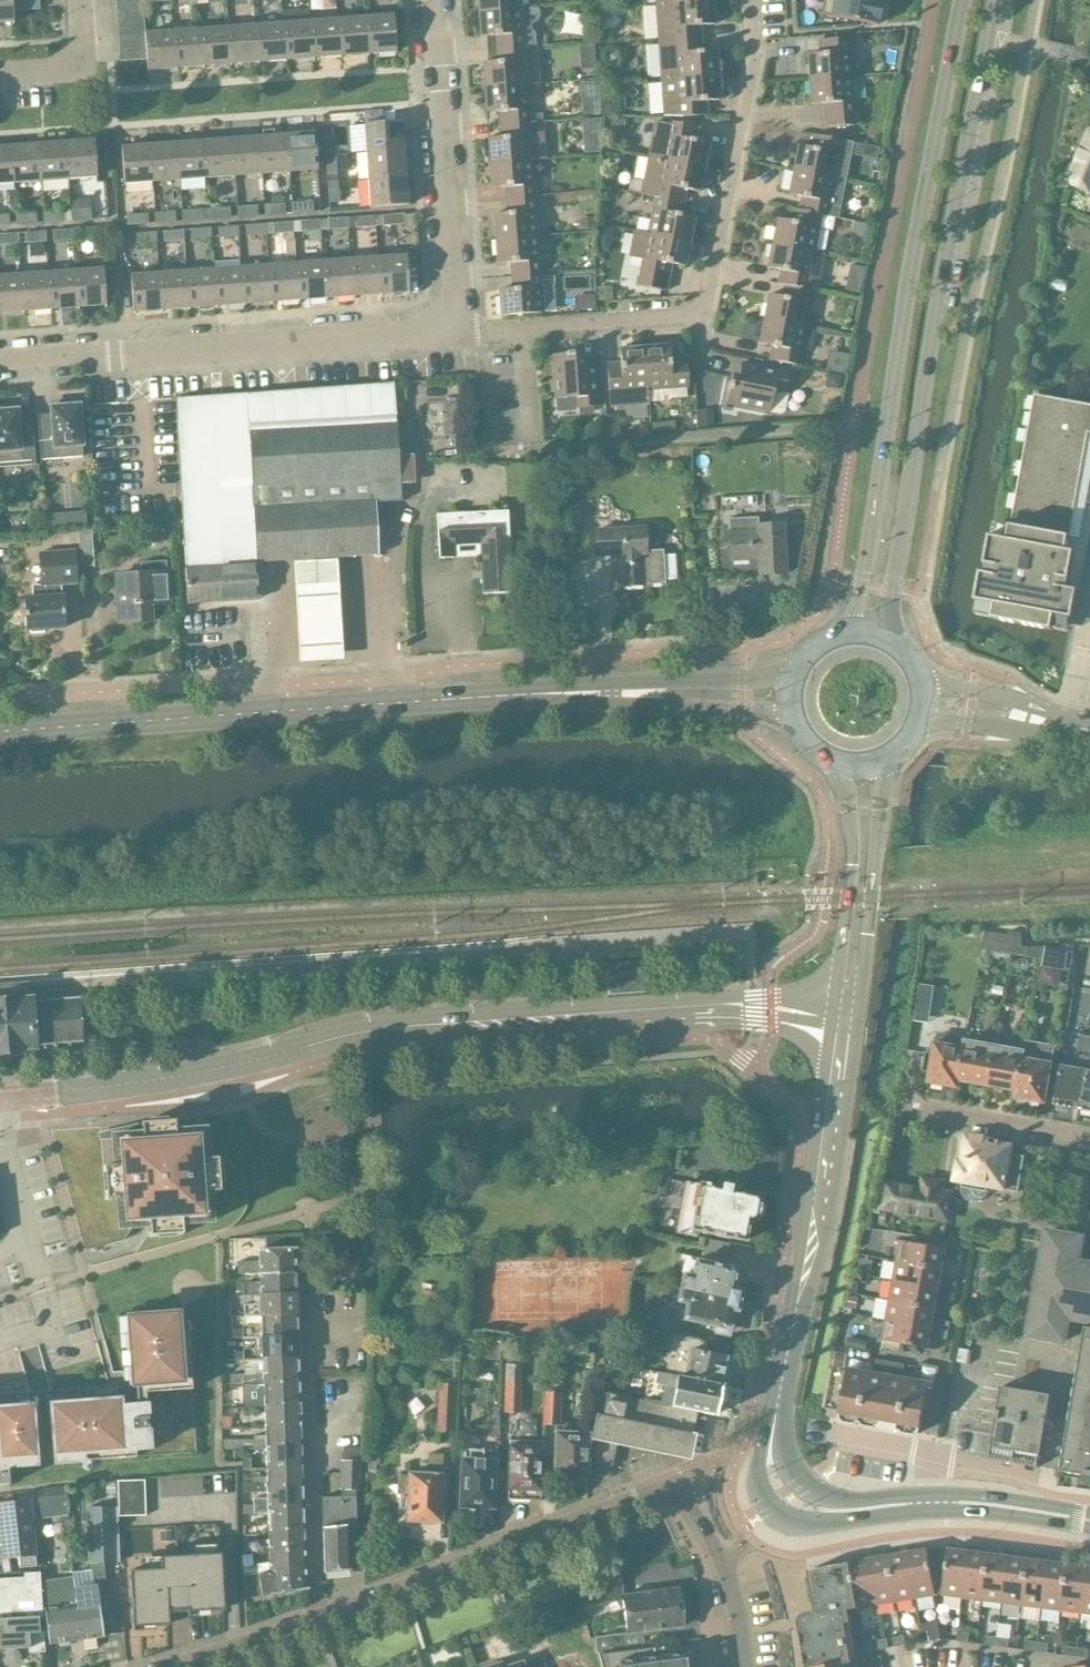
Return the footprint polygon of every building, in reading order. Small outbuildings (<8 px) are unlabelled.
[(13,23),(13,12),(12,0),(0,0),(0,24),(13,23)] [(13,12),(40,10),(39,0),(12,0),(13,12)] [(116,9),(142,7),(142,0),(115,0),(116,9)] [(521,10),(520,0),(477,0),(478,13),(521,10)] [(659,43),(702,39),(701,26),(715,25),(712,0),(655,6),(659,43)] [(882,1),(878,0),(824,0),(821,14),(877,25),(882,1)] [(116,9),(117,22),(143,20),(142,7),(116,9)] [(521,10),(478,13),(480,37),(495,36),(496,50),(536,46),(535,34),(535,33),(534,32),(534,31),(533,31),(531,31),(531,24),(533,24),(535,23),(536,23),(537,22),(539,20),(540,18),(540,17),(540,15),(540,14),(540,13),(539,12),(539,10),(538,8),(521,10)] [(393,15),(365,18),(368,54),(396,52),(393,15)] [(365,18),(338,20),(340,56),(368,54),(365,18)] [(117,22),(118,35),(144,33),(143,20),(117,22)] [(338,20),(310,22),(313,58),(340,56),(338,20)] [(310,22),(283,23),(286,60),(313,58),(310,22)] [(283,23),(256,26),(258,62),(286,60),(283,23)] [(256,26),(228,27),(231,64),(258,62),(256,26)] [(228,27),(201,29),(204,66),(231,64),(228,27)] [(201,29),(174,31),(176,68),(204,66),(201,29)] [(174,31),(145,34),(148,70),(176,68),(174,31)] [(899,47),(902,34),(890,32),(888,45),(899,47)] [(145,45),(144,34),(144,33),(118,35),(119,47),(145,45)] [(703,52),(702,39),(659,43),(662,82),(719,77),(717,51),(703,52)] [(809,81),(850,78),(847,39),(819,41),(820,55),(807,56),(809,81)] [(120,61),(146,59),(145,45),(119,47),(120,61)] [(485,88),(527,85),(541,84),(538,46),(536,46),(496,50),(497,61),(483,62),(485,88)] [(721,101),(719,77),(662,82),(665,120),(709,116),(707,102),(721,101)] [(853,126),(850,78),(809,81),(810,105),(823,105),(825,128),(853,126)] [(527,85),(485,88),(487,112),(501,111),(502,125),(530,123),(527,85)] [(605,115),(621,114),(620,95),(604,96),(605,115)] [(591,102),(582,103),(583,115),(592,114),(591,102)] [(601,118),(582,119),(583,140),(600,138),(601,118)] [(664,162),(705,169),(710,145),(697,142),(700,129),(672,123),(672,125),(655,121),(647,159),(664,162)] [(364,125),(366,153),(403,151),(401,122),(364,125)] [(491,164),(532,161),(546,159),(543,122),(530,123),(502,125),(503,136),(489,137),(491,164)] [(335,147),(334,126),(324,127),(325,148),(335,147)] [(1068,182),(1089,191),(1089,130),(1068,182)] [(316,134),(287,136),(290,172),(318,170),(316,134)] [(262,174),(290,172),(287,136),(260,138),(262,174)] [(852,143),(814,136),(811,149),(797,146),(792,171),(844,182),(852,143)] [(235,176),(262,174),(260,138),(232,140),(235,176)] [(207,178),(235,176),(232,140),(205,142),(207,178)] [(94,141),(66,143),(69,179),(97,177),(94,141)] [(205,142),(177,144),(180,180),(207,178),(205,142)] [(42,181),(69,179),(66,143),(39,145),(42,181)] [(177,144),(150,146),(152,182),(180,180),(177,144)] [(14,183),(42,181),(39,145),(11,147),(14,183)] [(152,182),(150,146),(121,148),(124,184),(152,182)] [(14,183),(11,147),(0,148),(0,184),(14,183)] [(405,178),(403,151),(366,153),(368,181),(405,178)] [(337,174),(336,154),(325,155),(327,175),(337,174)] [(705,169),(664,162),(647,159),(640,195),(657,198),(685,203),(687,191),(700,194),(705,169)] [(532,161),(491,164),(493,188),(507,187),(508,201),(535,199),(532,161)] [(792,171),(787,196),(801,198),(798,212),(819,216),(837,219),(844,182),(792,171)] [(615,177),(606,175),(604,184),(613,186),(615,177)] [(405,178),(368,181),(370,209),(407,206),(405,178)] [(339,202),(338,181),(327,182),(329,202),(339,202)] [(682,217),(685,203),(657,198),(650,236),(690,244),(695,219),(682,217)] [(535,199),(508,201),(509,213),(495,214),(497,241),(538,237),(535,199)] [(292,202),(293,213),(314,212),(313,201),(292,202)] [(265,216),(286,214),(285,204),(264,205),(265,216)] [(259,216),(258,205),(237,207),(238,217),(259,216)] [(231,218),(230,207),(210,209),(211,219),(231,218)] [(71,210),(71,221),(92,220),(91,209),(71,210)] [(204,220),(203,209),(182,211),(183,221),(204,220)] [(43,212),(44,223),(64,221),(63,210),(43,212)] [(819,216),(798,212),(791,210),(788,222),(776,220),(771,245),(812,253),(819,216)] [(176,222),(175,212),(155,213),(155,224),(176,222)] [(16,214),(17,225),(37,224),(37,213),(16,214)] [(149,224),(148,213),(127,215),(128,226),(149,224)] [(383,215),(383,226),(405,224),(404,214),(383,215)] [(9,226),(9,215),(0,216),(0,226),(9,226)] [(376,226),(375,216),(355,217),(356,228),(376,226)] [(349,228),(348,218),(328,219),(328,230),(349,228)] [(595,228),(594,218),(580,219),(581,229),(595,228)] [(322,231),(321,220),(300,221),(301,232),(322,231)] [(294,232),(293,222),(273,224),(274,234),(282,233),(294,232)] [(266,234),(266,224),(246,226),(247,236),(266,234)] [(239,237),(238,226),(218,228),(219,238),(239,237)] [(80,229),(80,239),(98,238),(97,228),(80,229)] [(212,238),(211,228),(191,230),(191,240),(212,238)] [(52,230),(53,242),(73,240),(72,229),(52,230)] [(184,241),(184,230),(163,232),(164,243),(184,241)] [(611,253),(615,233),(602,230),(598,251),(611,253)] [(25,232),(26,243),(46,242),(46,231),(25,232)] [(19,243),(18,232),(0,234),(0,245),(19,243)] [(157,244),(156,232),(136,233),(136,245),(157,244)] [(685,268),(690,244),(650,236),(633,232),(628,257),(645,260),(640,287),(667,293),(672,266),(685,268)] [(538,237),(497,241),(499,264),(512,263),(514,277),(541,274),(538,237)] [(286,256),(296,255),(295,240),(285,240),(286,256)] [(771,245),(766,269),(780,271),(777,283),(785,285),(805,289),(811,290),(812,291),(817,287),(822,259),(819,254),(812,253),(771,245)] [(406,257),(378,259),(380,295),(408,293),(406,257)] [(353,297),(380,295),(378,259),(350,261),(353,297)] [(325,299),(353,297),(350,261),(323,263),(325,299)] [(298,301),(325,299),(323,263),(296,265),(298,301)] [(271,303),(298,301),(296,265),(268,266),(271,303)] [(244,304),(271,303),(268,266),(241,268),(244,304)] [(216,306),(244,304),(241,268),(214,270),(216,306)] [(104,269),(76,271),(79,308),(107,306),(104,269)] [(189,308),(216,306),(214,270),(187,272),(189,308)] [(51,310),(79,308),(76,271),(48,273),(51,310)] [(162,310),(189,308),(187,272),(159,274),(162,310)] [(24,312),(51,310),(48,273),(21,275),(24,312)] [(162,310),(159,274),(131,276),(134,312),(162,310)] [(544,313),(541,274),(514,277),(514,288),(501,289),(503,317),(544,313)] [(24,312),(21,275),(0,276),(0,313),(24,312)] [(847,283),(845,290),(859,292),(861,286),(847,283)] [(811,290),(805,289),(785,285),(782,298),(769,296),(764,321),(804,328),(811,290)] [(599,288),(600,299),(612,299),(612,287),(599,288)] [(579,310),(597,308),(596,302),(596,294),(578,295),(579,310)] [(797,366),(804,328),(764,321),(759,344),(772,347),(770,361),(797,366)] [(668,347),(643,349),(647,402),(669,400),(671,399),(684,397),(684,387),(688,387),(686,359),(669,360),(668,347)] [(620,364),(606,365),(609,407),(647,404),(647,402),(643,349),(619,351),(620,364)] [(577,408),(598,407),(594,364),(581,365),(580,353),(550,355),(554,399),(577,397),(577,408)] [(788,372),(741,363),(738,378),(731,376),(725,404),(784,415),(786,402),(782,402),(788,372)] [(828,373),(827,383),(829,387),(839,389),(841,376),(828,373)] [(395,383),(246,394),(176,398),(187,604),(257,600),(255,562),(292,559),(337,557),(378,555),(375,503),(402,501),(395,383)] [(1072,619),(1073,620),(1078,592),(1079,592),(1075,591),(1079,569),(1083,570),(1085,556),(1081,555),(1084,542),(1088,543),(1089,530),(1089,406),(1035,395),(1008,541),(990,538),(985,566),(988,566),(986,575),(981,574),(976,602),(995,605),(993,620),(1053,631),(1056,616),(1072,619)] [(37,416),(41,460),(84,457),(80,405),(79,405),(79,399),(61,400),(61,407),(51,408),(52,414),(37,416)] [(0,405),(0,463),(36,461),(33,416),(18,417),(18,410),(8,411),(7,404),(0,405)] [(698,413),(698,426),(712,426),(711,412),(698,413)] [(607,438),(620,437),(618,414),(605,415),(607,438)] [(676,432),(675,422),(653,424),(654,434),(676,432)] [(606,435),(605,423),(602,423),(596,427),(594,433),(594,436),(606,435)] [(583,531),(583,510),(562,511),(562,531),(583,531)] [(511,593),(508,540),(506,511),(435,516),(438,560),(480,557),(482,595),(511,593)] [(46,529),(60,528),(59,514),(45,515),(46,529)] [(781,524),(758,525),(758,518),(727,519),(729,561),(759,560),(760,576),(784,574),(781,524)] [(663,550),(645,552),(644,529),(593,532),(595,556),(614,555),(616,587),(665,584),(663,550)] [(81,568),(95,567),(92,531),(78,532),(81,568)] [(58,597),(57,584),(77,583),(74,550),(39,552),(42,586),(32,586),(33,599),(24,599),(26,630),(31,630),(31,633),(43,632),(43,629),(66,627),(63,597),(58,597)] [(337,557),(292,559),(299,665),(344,662),(337,557)] [(140,563),(141,574),(115,575),(118,624),(153,621),(152,606),(171,604),(169,572),(167,572),(167,561),(140,563)] [(1001,947),(1003,936),(985,933),(983,943),(1001,947)] [(1029,958),(1031,947),(1023,947),(1022,934),(1016,933),(1012,955),(1029,958)] [(1070,971),(1073,953),(1051,949),(1046,948),(1042,967),(1070,971)] [(609,994),(646,992),(645,971),(607,973),(609,994)] [(932,1005),(934,987),(920,984),(917,1003),(932,1005)] [(78,1040),(75,1001),(30,1005),(30,1001),(0,1003),(0,1054),(16,1053),(16,1049),(33,1048),(33,1044),(78,1040)] [(958,1089),(959,1081),(964,1050),(965,1043),(966,1038),(937,1033),(933,1054),(926,1053),(923,1072),(930,1073),(928,1084),(958,1089)] [(1081,1111),(1088,1072),(1089,1061),(1089,1038),(1081,1036),(1075,1069),(1061,1067),(1055,1106),(1081,1111)] [(1026,1041),(1023,1053),(1017,1091),(1016,1091),(1015,1099),(1044,1104),(1055,1046),(1026,1041)] [(988,1086),(995,1048),(965,1043),(964,1050),(959,1081),(988,1086)] [(1017,1091),(1023,1053),(995,1048),(988,1086),(1016,1091),(1017,1091)] [(1088,1072),(1081,1111),(1089,1112),(1089,1072),(1088,1072)] [(115,1166),(104,1167),(106,1200),(117,1200),(119,1229),(142,1227),(148,1227),(149,1238),(182,1235),(182,1224),(211,1222),(208,1193),(220,1192),(217,1159),(206,1159),(204,1130),(175,1132),(174,1121),(141,1124),(141,1135),(113,1137),(115,1166)] [(958,1162),(955,1181),(964,1183),(962,1194),(967,1201),(979,1204),(987,1199),(989,1187),(1005,1190),(1018,1192),(1024,1158),(1011,1156),(1012,1146),(1000,1144),(1000,1141),(968,1135),(963,1163),(958,1162)] [(921,1190),(885,1183),(881,1208),(948,1220),(952,1197),(940,1195),(940,1193),(939,1193),(941,1183),(923,1180),(921,1190)] [(686,1184),(676,1234),(695,1238),(696,1233),(744,1242),(747,1224),(754,1220),(755,1216),(761,1217),(763,1206),(758,1205),(758,1202),(754,1196),(731,1192),(733,1184),(717,1181),(716,1189),(698,1185),(698,1186),(686,1184)] [(1079,1262),(1083,1238),(1048,1232),(1029,1336),(1065,1342),(1069,1318),(1089,1322),(1089,1264),(1079,1262)] [(270,1238),(270,1249),(285,1249),(284,1237),(270,1238)] [(679,1289),(738,1301),(740,1290),(731,1288),(735,1270),(724,1268),(728,1246),(704,1241),(700,1263),(694,1262),(691,1279),(682,1277),(679,1289)] [(900,1241),(897,1261),(942,1269),(946,1249),(900,1241)] [(259,1262),(238,1262),(238,1274),(260,1274),(297,1272),(296,1248),(285,1249),(270,1249),(259,1250),(259,1262)] [(963,1252),(951,1250),(950,1260),(962,1262),(963,1252)] [(897,1261),(893,1281),(939,1289),(942,1269),(897,1261)] [(260,1282),(243,1283),(244,1296),(260,1295),(297,1294),(297,1272),(260,1274),(260,1282)] [(850,1279),(848,1288),(856,1290),(859,1281),(850,1279)] [(935,1309),(939,1289),(893,1281),(890,1301),(935,1309)] [(944,1290),(956,1292),(958,1283),(946,1281),(944,1290)] [(736,1313),(738,1301),(679,1289),(676,1304),(686,1306),(683,1322),(724,1330),(727,1311),(736,1313)] [(954,1301),(956,1292),(944,1290),(943,1299),(954,1301)] [(244,1318),(260,1317),(297,1315),(297,1294),(260,1295),(260,1305),(243,1306),(244,1318)] [(859,1298),(850,1296),(847,1308),(856,1310),(859,1298)] [(932,1328),(935,1309),(890,1301),(886,1320),(932,1328)] [(56,1462),(136,1456),(197,1451),(187,1323),(179,1323),(178,1313),(124,1317),(129,1385),(118,1388),(119,1395),(51,1400),(56,1462)] [(243,1328),(231,1329),(231,1336),(243,1336),(243,1338),(261,1337),(298,1336),(297,1324),(297,1315),(260,1317),(244,1318),(242,1318),(243,1327),(243,1328)] [(928,1349),(932,1328),(886,1320),(883,1341),(928,1349)] [(937,1329),(949,1331),(951,1322),(939,1320),(937,1329)] [(457,1322),(447,1322),(447,1338),(457,1338),(457,1322)] [(1089,1382),(1089,1328),(1086,1328),(1077,1380),(1089,1382)] [(947,1341),(949,1331),(937,1329),(936,1339),(947,1341)] [(673,1335),(665,1375),(719,1386),(727,1346),(673,1335)] [(243,1360),(262,1359),(299,1357),(298,1336),(261,1337),(261,1349),(243,1349),(243,1360)] [(849,1339),(847,1349),(866,1352),(868,1342),(849,1339)] [(485,1341),(484,1354),(488,1359),(500,1360),(502,1342),(485,1341)] [(960,1349),(957,1362),(969,1364),(971,1351),(960,1349)] [(836,1352),(834,1366),(845,1368),(847,1354),(836,1352)] [(299,1357),(262,1359),(262,1372),(256,1372),(256,1375),(243,1376),(243,1384),(243,1385),(263,1385),(299,1379),(299,1357)] [(839,1419),(879,1426),(891,1362),(876,1359),(874,1373),(880,1374),(879,1380),(847,1374),(839,1419)] [(891,1362),(879,1426),(919,1434),(927,1388),(895,1383),(896,1377),(902,1378),(905,1365),(891,1362)] [(505,1364),(503,1413),(519,1414),(520,1365),(505,1364)] [(671,1407),(694,1411),(715,1415),(721,1386),(719,1386),(665,1375),(657,1373),(655,1384),(675,1388),(671,1407)] [(243,1376),(230,1376),(230,1384),(243,1384),(243,1376)] [(244,1409),(263,1409),(263,1405),(300,1400),(299,1379),(263,1385),(263,1395),(250,1395),(250,1400),(243,1400),(244,1409)] [(1077,1380),(1069,1424),(1089,1428),(1089,1382),(1077,1380)] [(456,1385),(439,1384),(436,1431),(454,1432),(456,1385)] [(1039,1466),(1048,1419),(1047,1418),(1051,1395),(1001,1387),(995,1420),(988,1459),(1038,1468),(1039,1466)] [(544,1392),(543,1425),(561,1426),(562,1393),(544,1392)] [(685,1456),(694,1411),(671,1407),(605,1394),(591,1462),(610,1466),(615,1442),(685,1456)] [(263,1409),(264,1427),(301,1421),(300,1400),(263,1405),(263,1409)] [(9,1485),(7,1465),(36,1463),(31,1401),(0,1404),(0,1486),(9,1485)] [(499,1426),(499,1408),(489,1407),(488,1426),(499,1426)] [(221,1417),(221,1428),(230,1428),(230,1417),(221,1417)] [(1048,1419),(1039,1466),(1061,1470),(1069,1422),(1048,1419)] [(301,1421),(264,1427),(264,1437),(254,1436),(254,1440),(223,1440),(222,1449),(265,1450),(265,1447),(301,1442),(301,1421)] [(1069,1424),(1061,1472),(1089,1477),(1089,1428),(1069,1424)] [(586,1477),(588,1433),(554,1432),(552,1476),(567,1477),(570,1479),(572,1481),(574,1482),(576,1482),(579,1482),(582,1480),(584,1477),(586,1477)] [(540,1491),(542,1442),(509,1440),(506,1490),(521,1490),(522,1492),(530,1496),(537,1492),(538,1491),(540,1491)] [(265,1447),(265,1450),(265,1468),(302,1463),(301,1442),(265,1447)] [(321,1498),(322,1526),(348,1526),(355,1525),(354,1489),(361,1489),(360,1463),(367,1462),(366,1447),(342,1448),(342,1461),(340,1461),(341,1497),(321,1498)] [(499,1451),(482,1450),(482,1448),(481,1448),(481,1450),(464,1450),(464,1448),(463,1448),(462,1466),(460,1469),(459,1479),(461,1481),(461,1505),(491,1506),(493,1463),(498,1464),(499,1451)] [(439,1522),(441,1475),(440,1475),(441,1455),(426,1454),(426,1474),(406,1474),(406,1477),(396,1477),(395,1493),(405,1493),(405,1521),(439,1522)] [(303,1484),(302,1463),(265,1468),(266,1478),(256,1478),(256,1483),(242,1484),(242,1493),(266,1492),(266,1489),(303,1484)] [(146,1516),(145,1480),(144,1480),(117,1481),(118,1517),(146,1516)] [(106,1484),(106,1495),(115,1495),(115,1484),(106,1484)] [(303,1504),(303,1484),(266,1489),(266,1492),(266,1498),(253,1499),(253,1505),(242,1506),(243,1514),(267,1513),(267,1510),(303,1504)] [(67,1515),(64,1487),(35,1491),(38,1519),(67,1515)] [(5,1558),(19,1556),(20,1567),(37,1565),(28,1499),(0,1503),(0,1522),(5,1558)] [(303,1504),(267,1510),(267,1513),(267,1522),(255,1522),(255,1526),(243,1527),(243,1535),(268,1535),(267,1531),(304,1526),(303,1504)] [(113,1509),(85,1509),(89,1565),(118,1563),(115,1513),(115,1509),(113,1509)] [(186,1525),(173,1526),(174,1538),(186,1538),(186,1525)] [(268,1540),(251,1543),(252,1555),(268,1552),(269,1551),(305,1547),(304,1531),(304,1526),(267,1531),(268,1535),(268,1540)] [(348,1526),(322,1526),(324,1573),(349,1570),(348,1526)] [(172,1531),(161,1532),(162,1544),(172,1543),(172,1531)] [(268,1562),(252,1565),(252,1566),(252,1576),(269,1574),(306,1568),(305,1560),(305,1547),(269,1551),(268,1552),(268,1562)] [(808,1570),(815,1610),(816,1616),(857,1609),(916,1599),(938,1595),(943,1596),(1083,1614),(1081,1629),(1089,1630),(1089,1568),(951,1550),(949,1550),(935,1550),(928,1550),(916,1552),(808,1570)] [(130,1571),(133,1628),(170,1626),(169,1614),(225,1611),(221,1554),(160,1558),(161,1570),(130,1571)] [(252,1566),(243,1566),(243,1578),(252,1576),(252,1566)] [(306,1568),(269,1574),(252,1576),(243,1578),(244,1599),(306,1589),(306,1568)] [(44,1651),(42,1630),(39,1630),(38,1617),(41,1617),(39,1572),(23,1573),(24,1578),(0,1579),(0,1663),(15,1662),(15,1650),(29,1649),(29,1651),(44,1651)] [(73,1576),(40,1581),(49,1643),(76,1639),(71,1600),(76,1599),(75,1588),(73,1576)] [(97,1585),(75,1588),(76,1599),(71,1600),(76,1639),(104,1635),(97,1585)] [(681,1610),(677,1588),(625,1595),(621,1595),(622,1604),(627,1633),(682,1624),(682,1622),(686,1621),(685,1610),(681,1610)] [(852,1663),(858,1662),(854,1640),(849,1641),(845,1620),(831,1623),(831,1625),(799,1630),(806,1666),(853,1666),(852,1663)] [(999,1625),(997,1638),(1010,1640),(1011,1627),(999,1625)] [(971,1634),(959,1632),(957,1642),(969,1644),(971,1634)] [(623,1650),(621,1634),(595,1638),(597,1654),(598,1654),(623,1650)] [(906,1636),(894,1638),(895,1648),(907,1646),(906,1636)] [(997,1638),(987,1637),(986,1646),(1008,1649),(1010,1640),(997,1638)] [(888,1639),(863,1643),(864,1654),(890,1650),(888,1639)] [(1049,1645),(1027,1642),(1025,1651),(1048,1654),(1049,1645)] [(689,1653),(689,1649),(668,1651),(663,1652),(663,1645),(644,1647),(623,1650),(598,1654),(601,1666),(691,1666),(689,1653)] [(1089,1650),(1067,1647),(1066,1656),(1088,1659),(1089,1650)]
